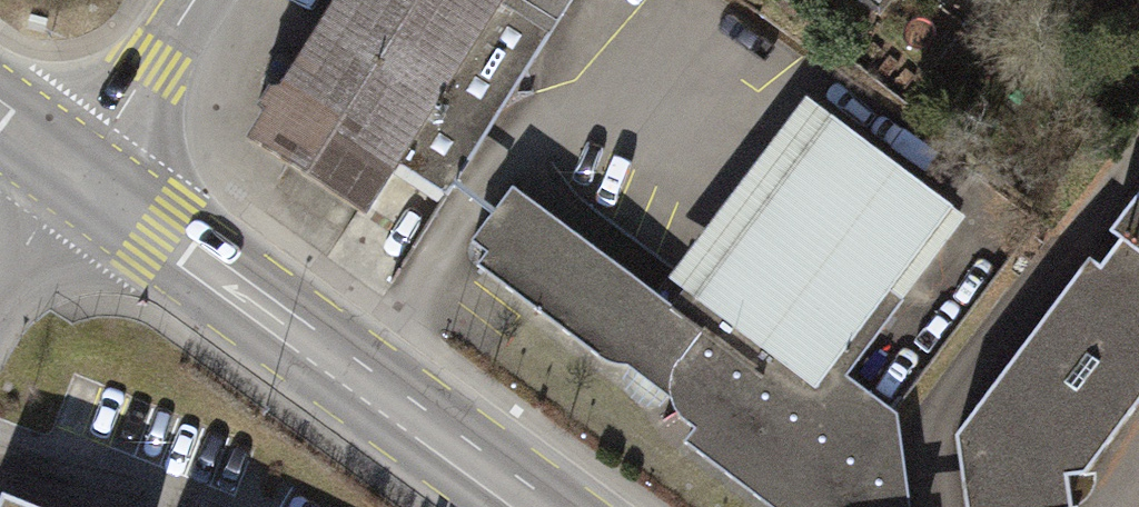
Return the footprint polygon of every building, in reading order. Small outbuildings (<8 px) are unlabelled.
[(257,140),(426,244),(578,0),(344,0),(257,140)] [(903,8),(908,0),(891,0),(903,8)] [(968,212),(810,99),(680,280),(700,294),(837,393),(851,374),(968,212)] [(522,188),(471,263),(775,506),(930,506),(913,422),(851,374),(837,393),(700,294),(683,308),(522,188)] [(1111,267),(1101,255),(973,433),(989,506),(1083,506),(1138,425),(1138,224),(1111,267)] [(4,497),(0,506),(30,506),(4,497)]
